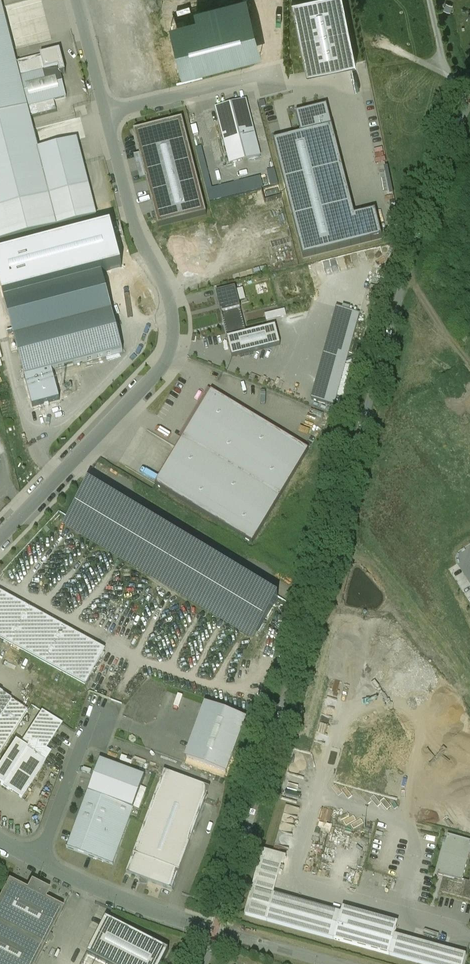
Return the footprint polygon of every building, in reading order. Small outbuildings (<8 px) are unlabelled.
[(248,0),(228,0),(196,8),(198,16),(170,23),(183,73),(261,53),(248,0)] [(293,2),(308,70),(356,59),(342,0),(301,0),(293,2)] [(0,18),(0,116),(28,109),(16,63),(4,17),(0,18)] [(60,52),(40,57),(44,72),(58,68),(60,75),(65,74),(60,52)] [(40,57),(16,63),(28,109),(66,98),(60,75),(58,68),(44,72),(40,57)] [(245,104),(215,112),(231,166),(260,158),(245,104)] [(296,115),(301,136),(323,130),(323,131),(332,128),(327,108),(296,115)] [(0,116),(0,235),(97,212),(79,140),(38,150),(28,109),(0,116)] [(183,116),(134,127),(157,224),(206,213),(183,116)] [(332,128),(323,131),(352,246),(383,239),(376,212),(355,217),(332,128)] [(301,136),(274,143),(303,259),(352,246),(323,131),(323,130),(301,136)] [(5,300),(102,273),(124,268),(112,226),(0,256),(0,283),(5,300)] [(102,273),(5,300),(15,339),(113,313),(102,273)] [(214,290),(221,315),(243,309),(237,284),(214,290)] [(334,406),(360,315),(337,308),(311,399),(334,406)] [(221,315),(227,340),(250,334),(243,309),(221,315)] [(268,320),(289,317),(288,310),(267,313),(268,320)] [(113,313),(15,339),(26,379),(56,371),(124,353),(113,313)] [(276,328),(250,334),(227,340),(232,357),(280,345),(276,328)] [(56,371),(26,379),(34,407),(64,399),(56,371)] [(309,448),(211,391),(157,483),(254,541),(309,448)] [(278,597),(89,484),(64,526),(253,639),(278,597)] [(0,593),(0,638),(85,685),(105,650),(0,593)] [(0,695),(0,717),(10,702),(0,695)] [(10,702),(0,717),(0,755),(27,712),(10,702)] [(245,720),(205,706),(186,758),(225,773),(245,720)] [(40,712),(19,745),(45,761),(50,753),(45,749),(61,726),(40,712)] [(14,742),(0,764),(0,786),(21,799),(45,761),(19,745),(14,742)] [(145,777),(100,761),(88,792),(134,809),(145,777)] [(210,788),(164,771),(127,873),(172,890),(210,788)] [(134,809),(88,792),(68,849),(113,865),(134,809)] [(462,881),(469,856),(469,843),(448,837),(438,876),(444,878),(445,877),(462,881)] [(266,921),(274,894),(286,855),(263,849),(245,916),(266,921)] [(445,877),(444,878),(441,892),(469,900),(469,884),(462,881),(445,877)] [(7,881),(0,895),(0,963),(34,963),(63,909),(7,881)] [(341,913),(274,894),(266,921),(334,940),(341,913)] [(396,929),(341,913),(334,940),(389,955),(394,937),(396,929)] [(106,919),(87,954),(107,963),(162,963),(169,951),(106,919)] [(394,937),(389,955),(420,963),(451,963),(454,953),(394,937)]
